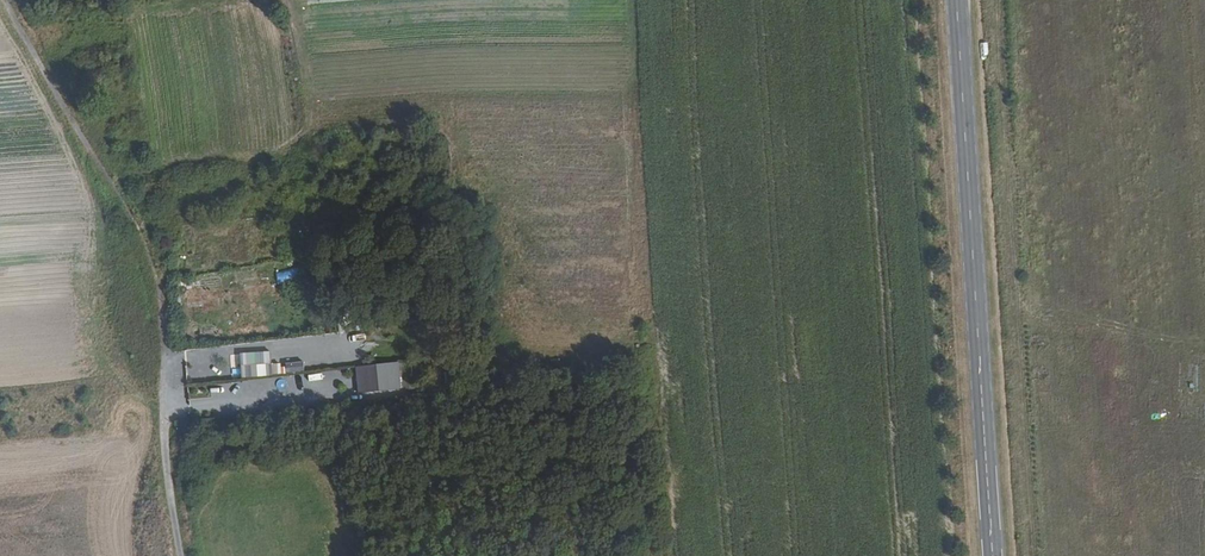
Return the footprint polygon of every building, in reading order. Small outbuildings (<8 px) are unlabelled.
[(200,248),(213,246),(210,230),(198,232),(200,248)] [(241,352),(242,375),(280,374),(280,365),(268,365),(268,351),(241,352)] [(386,390),(385,363),(366,364),(367,391),(386,390)]
